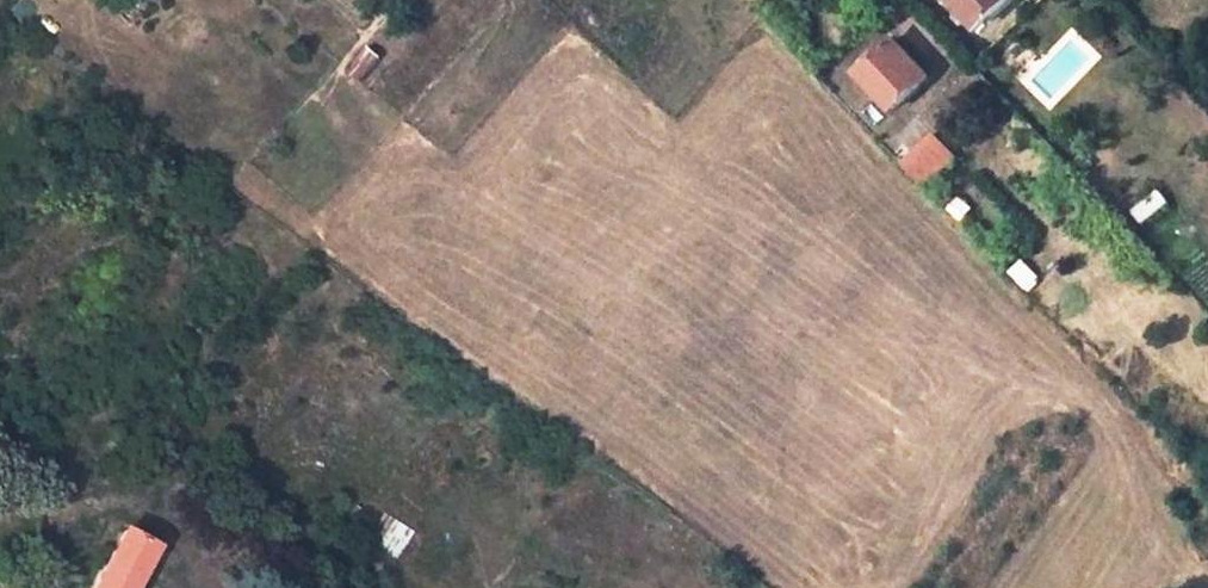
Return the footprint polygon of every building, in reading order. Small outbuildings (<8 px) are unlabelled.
[(951,8),(945,13),(968,36),(1007,0),(943,0),(951,8)] [(930,75),(894,39),(858,73),(894,109),(930,75)] [(894,160),(918,186),(951,156),(926,128),(894,160)] [(153,550),(125,535),(94,587),(132,587),(153,550)]
